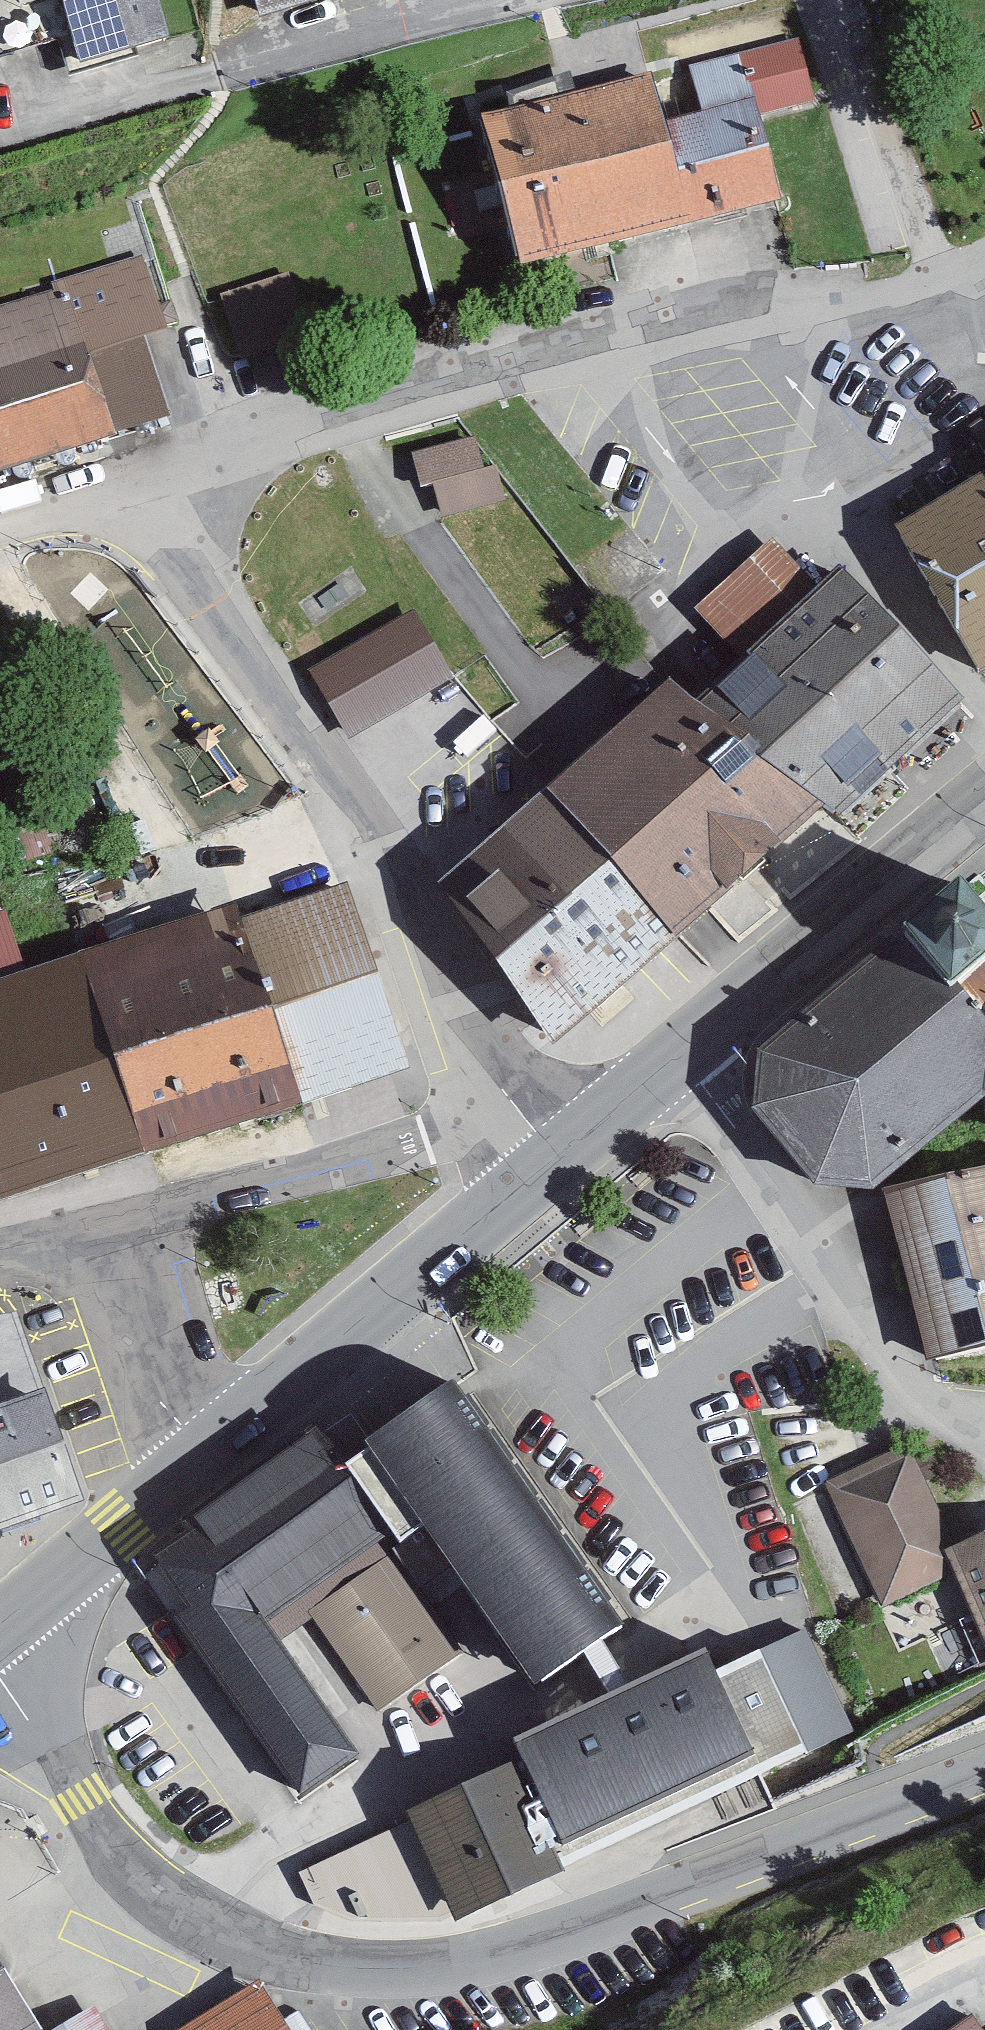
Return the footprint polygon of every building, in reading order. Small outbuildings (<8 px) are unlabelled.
[(81,67),(166,43),(154,0),(62,0),(81,67)] [(278,21),(346,0),(272,0),(278,21)] [(798,56),(486,144),(525,282),(794,216),(768,122),(816,110),(798,56)] [(0,321),(0,481),(226,409),(161,264),(0,321)] [(288,274),(219,297),(240,361),(309,338),(288,274)] [(475,440),(411,457),(420,492),(433,488),(442,520),(504,504),(496,472),(484,475),(475,440)] [(898,547),(979,683),(984,679),(984,495),(898,547)] [(739,660),(697,701),(822,806),(838,817),(965,698),(840,566),(821,587),(775,536),(694,609),(739,660)] [(413,616),(310,674),(347,739),(450,681),(413,616)] [(671,676),(545,788),(677,938),(822,806),(697,701),(671,676)] [(545,788),(435,882),(554,1043),(677,938),(545,788)] [(962,874),(865,953),(753,1047),(752,1108),(810,1180),(881,1186),(984,1094),(984,1005),(960,982),(984,964),(984,905),(962,874)] [(348,884),(240,917),(306,1104),(413,1068),(348,884)] [(237,902),(82,949),(146,1154),(306,1104),(240,917),(237,902)] [(0,917),(0,975),(23,968),(6,915),(0,917)] [(23,968),(0,975),(0,1202),(146,1154),(82,949),(23,968)] [(881,1186),(925,1362),(984,1348),(984,1166),(881,1186)] [(454,1378),(362,1441),(534,1690),(626,1627),(454,1378)] [(0,1402),(0,1528),(85,1499),(78,1481),(46,1386),(0,1402)] [(173,1623),(289,1799),(359,1754),(372,1745),(292,1628),(407,1538),(339,1442),(162,1564),(190,1612),(173,1623)] [(900,1451),(824,1487),(882,1609),(958,1573),(900,1451)] [(953,1560),(966,1588),(984,1630),(984,1546),(953,1560)] [(406,1563),(314,1627),(379,1721),(472,1658),(406,1563)] [(511,1754),(526,1780),(575,1877),(810,1751),(773,1663),(734,1682),(716,1651),(511,1754)] [(478,1693),(374,1740),(372,1745),(359,1754),(397,1839),(411,1832),(526,1780),(511,1754),(478,1693)] [(526,1780),(411,1832),(455,1927),(575,1877),(526,1780)] [(397,1839),(305,1885),(317,1911),(354,1922),(455,1927),(411,1832),(397,1839)] [(0,1959),(0,2029),(42,2029),(0,1959)] [(203,2029),(279,2029),(257,1995),(203,2029)] [(68,2029),(105,2029),(96,2014),(68,2029)] [(952,2029),(984,2029),(973,2015),(952,2029)]
